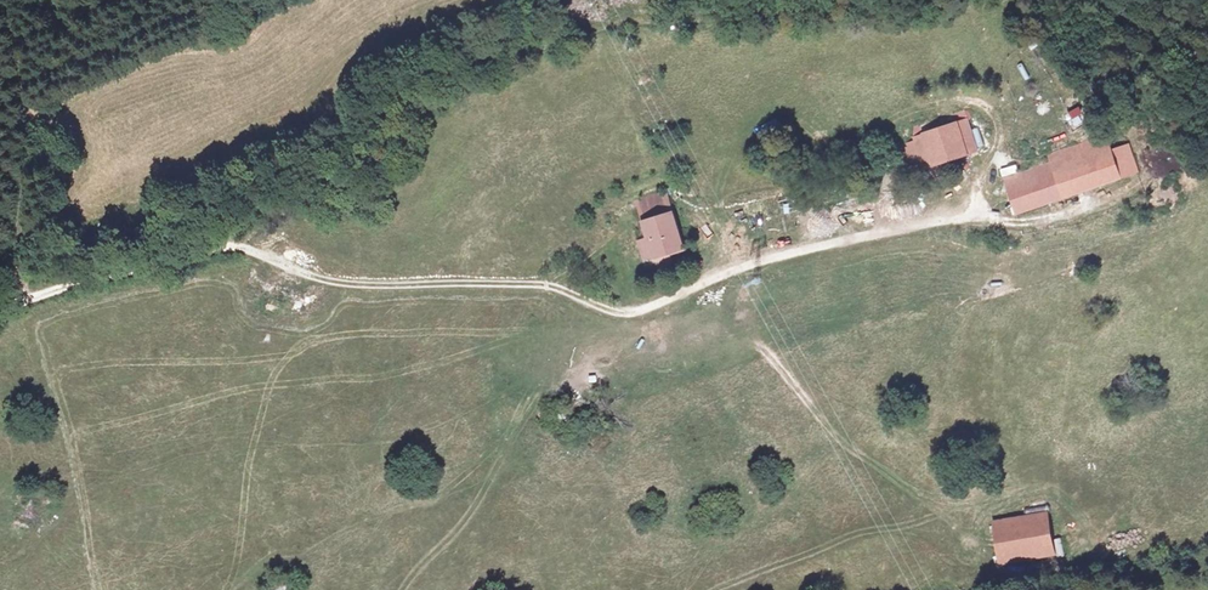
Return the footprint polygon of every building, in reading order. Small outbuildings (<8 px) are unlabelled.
[(1024,61),(1017,64),(1024,79),(1030,77),(1024,61)] [(1074,126),(1082,122),(1075,108),(1067,112),(1074,126)] [(915,137),(971,120),(968,112),(917,127),(915,137)] [(971,120),(915,137),(924,169),(980,153),(971,120)] [(1004,180),(1016,217),(1138,178),(1129,150),(1112,156),(1107,141),(1049,160),(1051,165),(1004,180)] [(635,195),(638,204),(668,195),(665,187),(635,195)] [(668,195),(638,204),(647,235),(636,238),(642,256),(655,253),(658,261),(669,258),(667,249),(682,245),(668,195)] [(735,211),(739,220),(758,212),(754,203),(735,211)] [(1041,517),(986,526),(992,566),(1047,558),(1041,517)] [(1054,539),(1058,557),(1064,555),(1061,538),(1054,539)]
